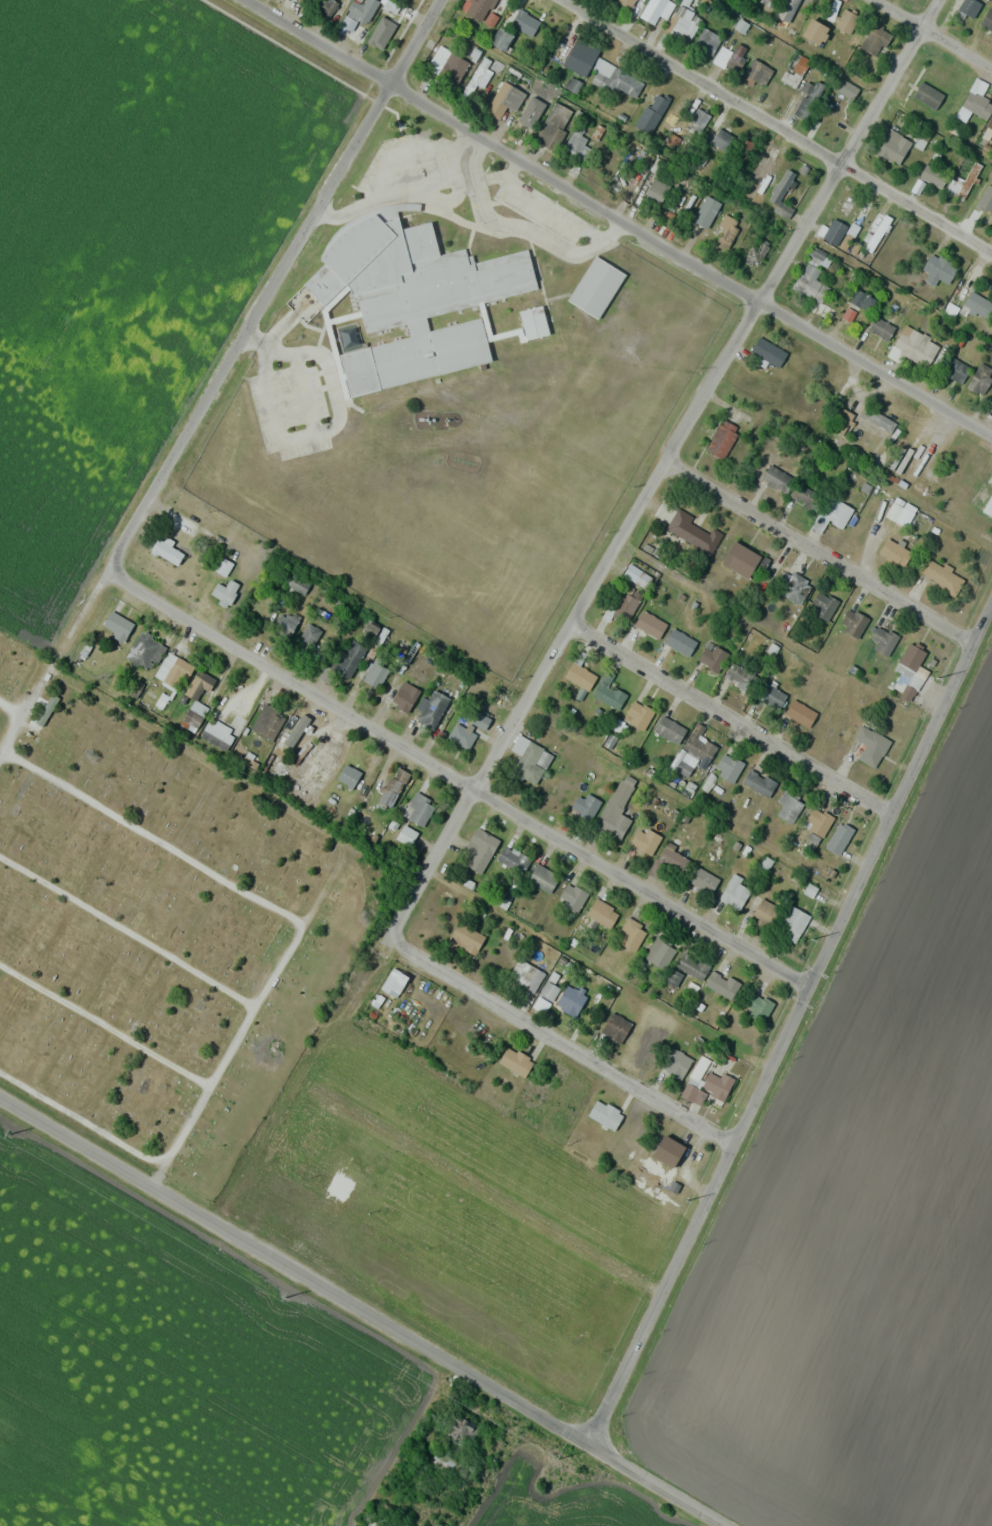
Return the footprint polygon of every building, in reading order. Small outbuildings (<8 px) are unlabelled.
[(335,0),(321,0),(313,13),(327,21),(339,2),(335,0)] [(357,19),(366,24),(379,2),(376,0),(365,0),(362,6),(354,1),(340,25),(351,31),(357,19)] [(401,1),(399,0),(387,0),(384,7),(396,13),(401,1)] [(464,11),(482,23),(496,0),(470,0),(464,11)] [(617,2),(632,9),(637,0),(618,0),(617,2)] [(667,0),(651,0),(640,13),(653,24),(660,15),(663,17),(673,5),(667,0)] [(799,0),(783,0),(779,10),(793,15),(799,0)] [(974,19),(981,2),(977,0),(954,0),(950,8),(974,19)] [(702,19),(681,4),(663,30),(685,45),(702,19)] [(849,34),(860,13),(844,5),(834,26),(849,34)] [(989,8),(980,25),(991,31),(991,9),(989,8)] [(531,37),(541,23),(520,9),(510,24),(531,37)] [(391,45),(402,26),(380,13),(369,33),(391,45)] [(800,34),(819,46),(830,30),(811,17),(800,34)] [(892,35),(874,23),(858,46),(876,58),(892,35)] [(712,55),(721,35),(702,27),(694,47),(712,55)] [(505,51),(514,35),(499,28),(490,44),(505,51)] [(584,77),(598,54),(574,40),(561,64),(584,77)] [(724,61),(736,69),(748,50),(736,42),(724,61)] [(426,69),(456,86),(470,63),(440,45),(426,69)] [(794,88),(811,61),(796,52),(779,78),(794,88)] [(633,101),(644,83),(601,58),(591,75),(633,101)] [(744,75),(765,85),(773,69),(752,59),(744,75)] [(834,88),(851,101),(859,91),(842,77),(834,88)] [(991,110),(991,102),(981,97),(987,84),(975,78),(956,115),(967,120),(972,112),(987,120),(991,110)] [(824,85),(812,79),(795,113),(806,119),(824,85)] [(507,106),(515,111),(525,94),(503,80),(484,111),(498,120),(507,106)] [(912,97),(935,111),(944,95),(922,81),(912,97)] [(548,90),(533,84),(527,101),(542,106),(548,90)] [(662,114),(669,98),(657,92),(649,109),(662,114)] [(574,111),(555,101),(535,141),(553,150),(574,111)] [(710,114),(696,107),(685,126),(699,134),(710,114)] [(733,137),(720,128),(711,141),(724,150),(733,137)] [(898,165),(912,142),(889,128),(875,152),(898,165)] [(562,153),(583,163),(589,150),(583,147),(588,138),(573,130),(562,153)] [(981,164),(967,157),(949,193),(963,200),(981,164)] [(920,174),(939,188),(948,175),(929,161),(920,174)] [(788,216),(794,209),(780,200),(796,174),(787,168),(765,202),(788,216)] [(983,181),(991,187),(991,168),(983,181)] [(660,205),(670,185),(648,173),(637,192),(660,205)] [(721,202),(705,193),(690,220),(706,229),(721,202)] [(726,250),(739,228),(728,222),(715,243),(726,250)] [(770,245),(758,236),(742,260),(754,268),(770,245)] [(814,279),(826,253),(813,247),(793,289),(821,302),(828,286),(814,279)] [(528,249),(489,257),(488,252),(466,256),(465,253),(396,267),(400,284),(393,285),(396,299),(389,301),(390,309),(398,307),(399,312),(510,290),(511,293),(536,287),(528,249)] [(933,285),(939,278),(946,283),(957,269),(934,252),(917,273),(933,285)] [(598,320),(570,302),(596,262),(624,280),(598,320)] [(849,300),(869,312),(876,299),(856,287),(849,300)] [(991,311),(991,301),(967,290),(960,304),(989,318),(991,311)] [(528,343),(520,316),(539,310),(547,337),(528,343)] [(887,340),(895,327),(875,315),(867,328),(887,340)] [(492,363),(482,318),(428,330),(426,318),(407,322),(410,338),(341,353),(350,393),(492,363)] [(926,366),(939,345),(906,324),(893,345),(926,366)] [(787,352),(758,336),(750,351),(779,367),(787,352)] [(970,367),(951,355),(941,371),(960,383),(970,367)] [(980,362),(966,386),(981,395),(991,378),(991,369),(980,362)] [(896,422),(866,405),(860,415),(890,432),(896,422)] [(852,414),(842,407),(831,426),(840,432),(852,414)] [(740,429),(722,418),(704,448),(722,458),(740,429)] [(794,480),(771,463),(761,477),(783,494),(794,480)] [(818,496),(799,482),(790,496),(808,509),(818,496)] [(821,532),(828,520),(842,529),(853,510),(829,495),(810,525),(821,532)] [(983,509),(991,514),(991,495),(983,509)] [(913,509),(903,505),(897,520),(907,524),(913,509)] [(710,532),(689,523),(693,516),(676,508),(665,532),(712,553),(721,532),(712,528),(710,532)] [(901,567),(911,554),(889,537),(878,550),(901,567)] [(158,542),(163,545),(166,539),(174,544),(170,550),(183,558),(176,569),(151,553),(158,542)] [(769,560),(734,541),(722,564),(749,578),(754,570),(761,574),(769,560)] [(954,596),(964,579),(927,556),(917,572),(954,596)] [(221,560),(231,566),(224,579),(214,573),(221,560)] [(645,588),(652,578),(630,563),(623,573),(645,588)] [(783,572),(778,596),(804,602),(810,579),(783,572)] [(305,594),(310,581),(292,575),(287,588),(305,594)] [(242,589),(234,579),(224,587),(220,583),(210,591),(222,605),(242,589)] [(611,610),(628,620),(639,600),(623,590),(611,610)] [(839,601),(819,590),(808,611),(827,621),(839,601)] [(868,618),(849,608),(838,627),(858,638),(868,618)] [(289,638),(299,617),(282,609),(272,630),(289,638)] [(667,623),(643,609),(634,625),(658,639),(667,623)] [(112,613),(132,623),(120,646),(114,643),(117,637),(103,629),(112,613)] [(308,652),(322,632),(309,623),(295,643),(308,652)] [(887,656),(898,637),(880,625),(868,644),(887,656)] [(664,642),(687,657),(697,642),(673,627),(664,642)] [(141,635),(126,659),(145,671),(147,668),(152,671),(165,650),(141,635)] [(332,667),(349,677),(367,648),(350,637),(332,667)] [(926,650),(909,642),(895,670),(910,677),(901,696),(912,701),(927,670),(919,666),(926,650)] [(728,653),(714,645),(702,665),(716,673),(728,653)] [(168,655),(154,679),(179,694),(193,670),(168,655)] [(362,680),(377,688),(389,668),(374,659),(362,680)] [(747,693),(758,678),(733,661),(722,676),(747,693)] [(588,691),(597,676),(573,662),(564,676),(588,691)] [(198,671),(192,684),(192,692),(189,697),(207,707),(220,682),(198,671)] [(626,697),(610,681),(614,677),(608,672),(592,689),(614,711),(626,697)] [(390,703),(407,713),(420,689),(403,680),(390,703)] [(779,710),(787,694),(764,682),(756,697),(779,710)] [(417,721),(433,729),(449,698),(433,689),(417,721)] [(30,729),(38,734),(58,698),(50,693),(30,729)] [(808,728),(817,714),(794,698),(784,712),(808,728)] [(642,730),(654,711),(635,699),(623,718),(642,730)] [(446,737),(468,750),(480,730),(483,732),(490,720),(467,705),(461,715),(468,720),(465,726),(456,721),(446,737)] [(264,707),(274,713),(273,716),(278,718),(266,739),(251,731),(264,707)] [(686,729),(662,714),(653,730),(677,744),(686,729)] [(217,723),(214,727),(207,724),(198,741),(227,756),(236,739),(229,735),(230,730),(217,723)] [(683,746),(708,762),(717,747),(698,736),(703,728),(697,724),(683,746)] [(853,737),(865,744),(857,759),(875,768),(890,740),(860,724),(853,737)] [(295,727),(304,737),(300,741),(291,731),(295,727)] [(509,772),(535,786),(553,754),(519,735),(511,749),(519,754),(509,772)] [(306,747),(310,751),(306,754),(309,757),(302,764),(296,758),(306,747)] [(688,777),(697,758),(683,752),(674,771),(688,777)] [(744,763),(724,752),(714,771),(733,782),(744,763)] [(345,767),(361,776),(352,790),(337,781),(345,767)] [(398,768),(413,777),(390,816),(375,806),(382,795),(379,794),(382,789),(384,791),(398,768)] [(777,783),(750,768),(742,783),(768,798),(777,783)] [(638,780),(624,772),(594,824),(620,839),(631,820),(619,813),(638,780)] [(772,812),(791,823),(805,802),(786,790),(772,812)] [(583,799),(576,796),(570,809),(591,819),(601,800),(586,793),(583,799)] [(402,815),(415,825),(417,822),(425,824),(437,806),(423,796),(416,794),(402,815)] [(356,800),(360,803),(352,815),(348,813),(356,800)] [(833,817),(813,807),(804,828),(823,837),(833,817)] [(825,847),(839,855),(854,829),(840,821),(825,847)] [(661,837),(641,826),(630,846),(650,857),(661,837)] [(404,827),(418,836),(411,848),(397,840),(404,827)] [(466,866),(481,874),(500,840),(477,827),(463,851),(471,856),(466,866)] [(530,860),(505,845),(496,859),(522,874),(530,860)] [(526,880),(549,894),(559,876),(536,863),(526,880)] [(719,879),(695,866),(687,881),(711,894),(719,879)] [(747,881),(733,873),(718,898),(739,910),(751,890),(744,886),(747,881)] [(577,912),(588,894),(568,882),(557,900),(577,912)] [(750,918),(770,930),(782,910),(762,898),(750,918)] [(586,915),(610,929),(619,912),(595,899),(586,915)] [(809,914),(790,906),(777,936),(796,944),(809,914)] [(614,939),(633,952),(648,930),(629,917),(614,939)] [(450,943),(476,955),(486,932),(460,920),(450,943)] [(652,957),(658,967),(678,955),(665,935),(651,944),(657,954),(652,957)] [(710,965),(684,951),(676,968),(702,981),(710,965)] [(545,974),(520,958),(508,977),(533,993),(545,974)] [(395,997),(408,978),(394,969),(381,988),(395,997)] [(731,1000),(740,984),(713,969),(704,985),(731,1000)] [(578,1016),(586,996),(547,979),(538,998),(578,1016)] [(748,1016),(771,1016),(771,998),(748,998),(748,1016)] [(632,1025),(612,1012),(600,1032),(620,1044),(632,1025)] [(524,1078),(534,1062),(508,1046),(498,1062),(524,1078)] [(661,1071),(683,1079),(691,1057),(669,1049),(661,1071)] [(734,1079),(721,1073),(719,1077),(709,1072),(700,1089),(723,1101),(734,1079)] [(681,1096),(692,1101),(698,1088),(687,1083),(681,1096)] [(613,1131),(624,1116),(598,1098),(588,1114),(613,1131)] [(673,1168),(686,1147),(664,1135),(652,1156),(673,1168)] [(451,1445),(478,1437),(473,1419),(462,1421),(460,1415),(443,1420),(451,1445)] [(448,1473),(455,1463),(438,1451),(431,1461),(448,1473)]
